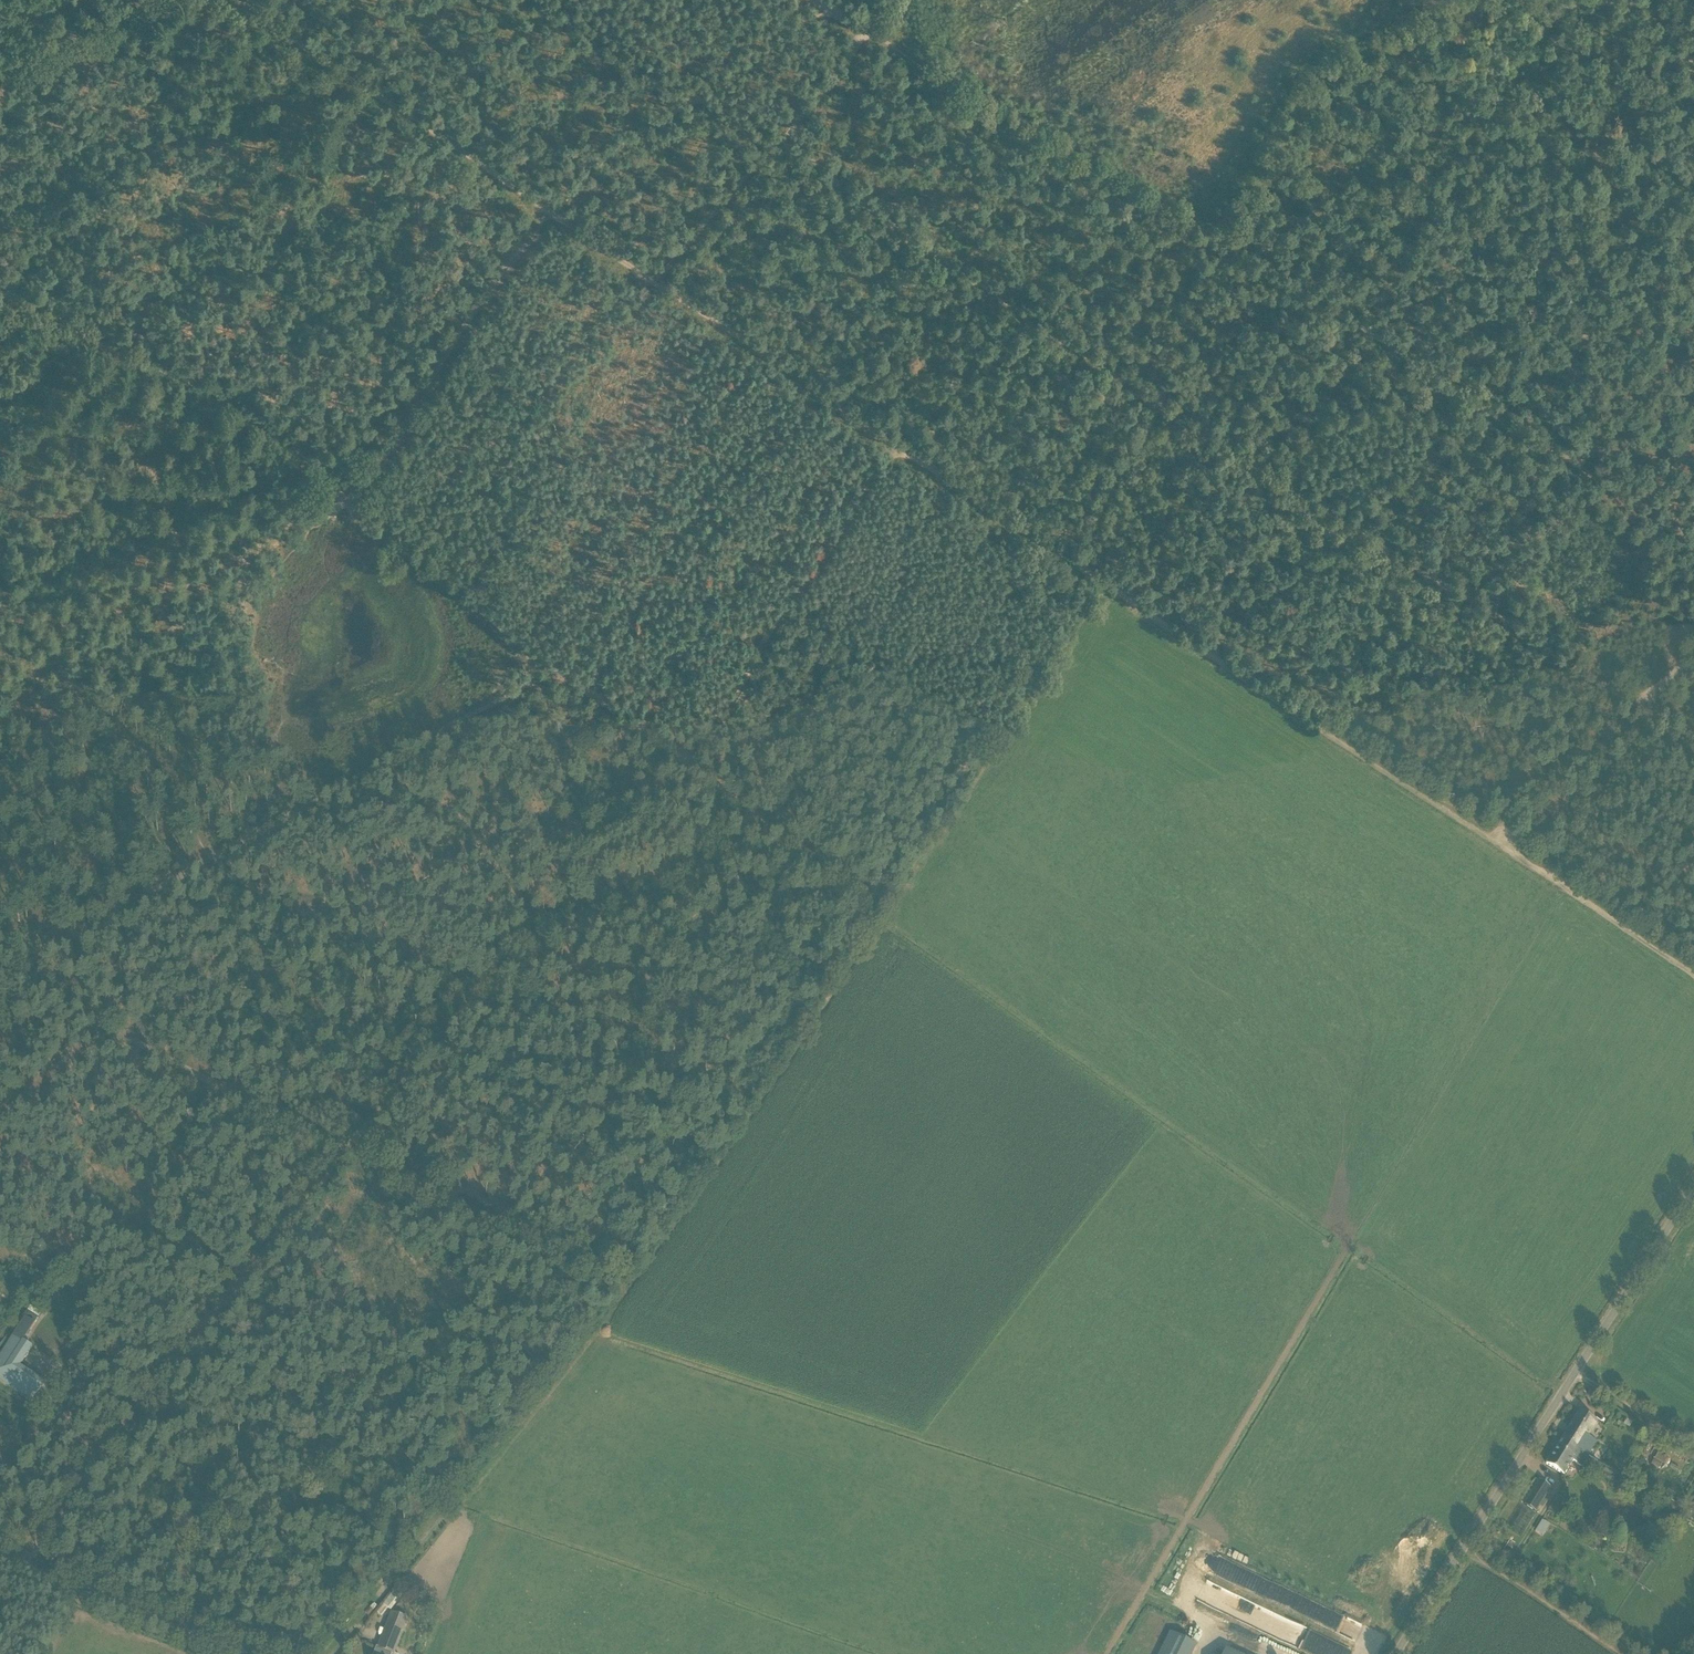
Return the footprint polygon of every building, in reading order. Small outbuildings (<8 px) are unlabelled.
[(13,1337),(23,1343),(23,1342),(35,1324),(26,1318),(13,1337)] [(13,1337),(0,1357),(0,1380),(32,1401),(38,1392),(39,1392),(45,1383),(25,1370),(23,1362),(32,1348),(23,1342),(23,1343),(13,1337)] [(1588,1456),(1596,1442),(1588,1437),(1597,1423),(1579,1411),(1561,1439),(1588,1456)] [(1581,1467),(1588,1456),(1561,1439),(1546,1464),(1564,1475),(1572,1461),(1581,1467)] [(1655,1454),(1651,1465),(1662,1469),(1666,1458),(1655,1454)] [(1532,1491),(1524,1504),(1536,1512),(1545,1498),(1544,1498),(1532,1491)] [(1248,1589),(1255,1575),(1217,1556),(1210,1570),(1248,1589)] [(381,1616),(387,1608),(384,1605),(377,1613),(381,1616)] [(395,1653),(409,1619),(391,1612),(387,1626),(378,1647),(377,1647),(374,1653),(396,1653),(395,1653)] [(299,1642),(302,1635),(291,1630),(288,1638),(299,1642)] [(1197,1646),(1170,1632),(1159,1653),(1192,1653),(1197,1646)] [(1352,1648),(1312,1634),(1305,1653),(1350,1653),(1352,1648)]
